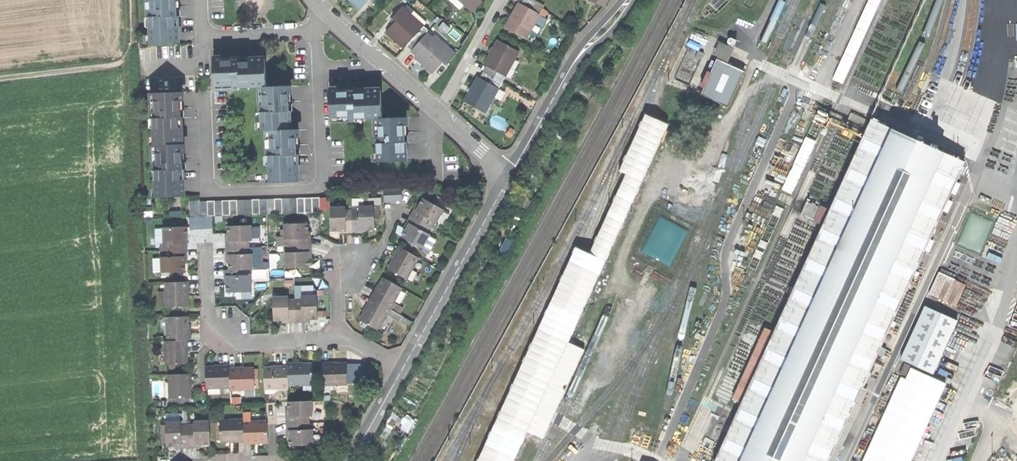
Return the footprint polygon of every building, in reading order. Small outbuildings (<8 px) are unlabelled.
[(147,11),(144,11),(144,44),(172,43),(171,27),(169,27),(169,22),(169,16),(171,16),(171,0),(174,0),(147,0),(147,11)] [(361,10),(369,0),(350,0),(352,2),(361,10)] [(465,5),(459,0),(452,0),(462,9),(465,5)] [(465,5),(473,13),(483,1),(481,0),(459,0),(465,5)] [(522,4),(533,11),(536,5),(528,0),(524,0),(522,4)] [(506,28),(527,39),(540,15),(533,11),(522,4),(519,3),(512,17),(506,28)] [(422,29),(424,26),(403,7),(393,19),(396,22),(393,25),(386,33),(396,41),(404,49),(407,46),(422,29)] [(428,33),(422,29),(407,46),(412,51),(428,33)] [(433,38),(428,33),(412,51),(417,56),(433,38)] [(426,67),(437,77),(456,54),(435,36),(433,38),(417,56),(415,58),(426,67)] [(484,65),(487,66),(498,73),(506,77),(520,52),(498,40),(491,54),(484,65)] [(714,56),(729,60),(733,45),(718,41),(714,56)] [(688,46),(679,79),(692,82),(702,50),(688,46)] [(222,57),(213,58),(214,86),(233,86),(233,88),(263,88),(266,87),(265,59),(248,59),(249,62),(243,63),(239,63),(238,60),(222,60),(222,57)] [(728,105),(743,69),(713,57),(698,93),(728,105)] [(487,66),(484,72),(495,78),(498,73),(487,66)] [(484,72),(480,78),(492,85),(495,78),(484,72)] [(506,77),(498,73),(495,78),(503,83),(506,77)] [(464,101),(485,113),(499,89),(492,85),(480,78),(478,77),(471,89),(464,101)] [(503,83),(495,78),(492,85),(499,89),(503,83)] [(291,87),(266,87),(263,88),(263,106),(260,106),(261,131),(270,131),(289,130),(289,112),(288,95),(291,95),(291,87)] [(339,88),(330,89),(330,117),(348,117),(348,119),(379,119),(383,119),(382,89),(367,90),(367,93),(361,93),(355,93),(355,91),(339,91),(339,88)] [(153,146),(156,146),(182,145),(181,127),(178,127),(178,122),(178,118),(181,118),(181,101),(183,101),(183,93),(154,94),(155,112),(152,112),(153,146)] [(643,111),(618,169),(622,172),(588,252),(583,250),(574,245),(475,460),(512,460),(526,430),(541,438),(552,415),(582,349),(566,340),(667,122),(652,115),(643,111)] [(407,118),(383,119),(379,119),(379,137),(377,137),(377,162),(406,162),(405,140),(405,127),(408,126),(407,118)] [(875,355),(879,348),(963,162),(904,135),(871,120),(774,334),(751,382),(741,404),(716,460),(827,460),(875,355)] [(299,130),(289,130),(270,131),(271,149),(268,149),(269,183),(298,182),(297,165),(294,165),(294,160),(294,155),(297,155),(296,139),(299,139),(299,130)] [(182,145),(156,146),(157,164),(155,164),(156,197),(184,197),(183,179),(180,179),(180,175),(180,170),(183,170),(182,153),(185,153),(185,145),(182,145)] [(384,202),(391,202),(391,189),(383,190),(384,202)] [(391,202),(401,201),(401,189),(391,189),(391,202)] [(201,217),(320,214),(320,199),(201,202),(201,217)] [(417,210),(412,218),(430,228),(434,222),(437,224),(444,212),(423,200),(417,210)] [(806,201),(802,214),(819,219),(823,206),(806,201)] [(360,210),(353,210),(353,231),(364,231),(375,230),(375,206),(368,207),(360,207),(360,210)] [(343,231),(353,231),(353,210),(346,210),(346,207),(331,207),(331,231),(343,231)] [(994,221),(971,211),(957,243),(981,254),(994,221)] [(691,230),(661,214),(641,251),(671,268),(691,230)] [(427,234),(430,228),(412,218),(407,227),(401,237),(422,249),(430,236),(427,234)] [(289,240),(289,246),(309,246),(309,235),(309,224),(284,225),(284,231),(284,240),(289,240)] [(253,225),(228,226),(228,238),(228,248),(250,247),(249,240),(253,240),(253,225)] [(163,228),(164,250),(185,250),(184,242),(188,242),(188,236),(188,228),(163,228)] [(277,247),(289,246),(289,240),(284,240),(284,231),(281,231),(281,237),(276,238),(277,247)] [(285,269),(310,268),(309,257),(309,246),(289,246),(289,254),(285,254),(285,269)] [(250,254),(250,247),(228,248),(229,258),(229,269),(248,268),(254,268),(254,254),(250,254)] [(418,258),(401,249),(395,259),(389,270),(406,280),(418,258)] [(161,272),(185,272),(185,260),(185,250),(164,250),(164,257),(161,257),(161,272)] [(248,276),(248,268),(229,269),(227,269),(227,280),(227,291),(252,290),(251,276),(248,276)] [(928,295),(955,307),(965,286),(938,273),(928,295)] [(372,300),(389,309),(401,288),(384,279),(378,290),(372,300)] [(168,307),(187,307),(187,295),(186,282),(167,283),(168,307)] [(295,285),(295,299),(302,299),(302,295),(317,295),(317,290),(313,284),(295,285)] [(283,320),(296,320),(295,299),(289,299),(288,295),(273,295),(274,320),(283,320)] [(302,299),(295,299),(296,320),(306,320),(317,319),(317,295),(302,295),(302,299)] [(378,330),(389,309),(372,300),(367,310),(361,320),(378,330)] [(900,361),(933,375),(956,322),(924,307),(900,361)] [(402,317),(393,311),(390,316),(399,322),(402,317)] [(168,317),(168,341),(185,340),(187,340),(187,329),(187,317),(168,317)] [(764,330),(742,378),(751,382),(774,334),(764,330)] [(167,364),(186,364),(185,351),(185,340),(168,341),(166,341),(167,364)] [(886,351),(879,348),(875,355),(882,358),(886,351)] [(910,367),(904,364),(899,375),(905,378),(910,367)] [(323,366),(323,385),(348,384),(348,380),(347,369),(347,365),(335,365),(323,366)] [(206,387),(230,386),(230,369),(230,367),(217,367),(206,367),(206,387)] [(300,367),(288,367),(288,370),(288,384),(313,384),(313,367),(300,367)] [(242,369),(230,369),(230,386),(231,388),(255,388),(255,368),(242,369)] [(288,388),(288,384),(288,370),(276,370),(264,370),(264,388),(288,388)] [(189,374),(170,375),(170,399),(190,398),(189,381),(189,374)] [(732,400),(741,404),(751,382),(742,378),(732,400)] [(917,410),(890,397),(860,460),(893,460),(917,410)] [(288,424),(308,424),(308,417),(309,417),(309,402),(288,402),(288,413),(288,424)] [(243,420),(218,421),(219,440),(230,440),(243,439),(243,422),(243,420)] [(176,446),(187,445),(187,425),(180,425),(180,421),(165,421),(165,446),(176,446)] [(194,425),(187,425),(187,445),(199,445),(209,445),(209,421),(194,421),(194,425)] [(266,422),(243,422),(243,439),(243,441),(254,441),(267,441),(266,422)] [(308,430),(308,424),(288,424),(288,435),(288,445),(310,445),(310,430),(308,430)]
